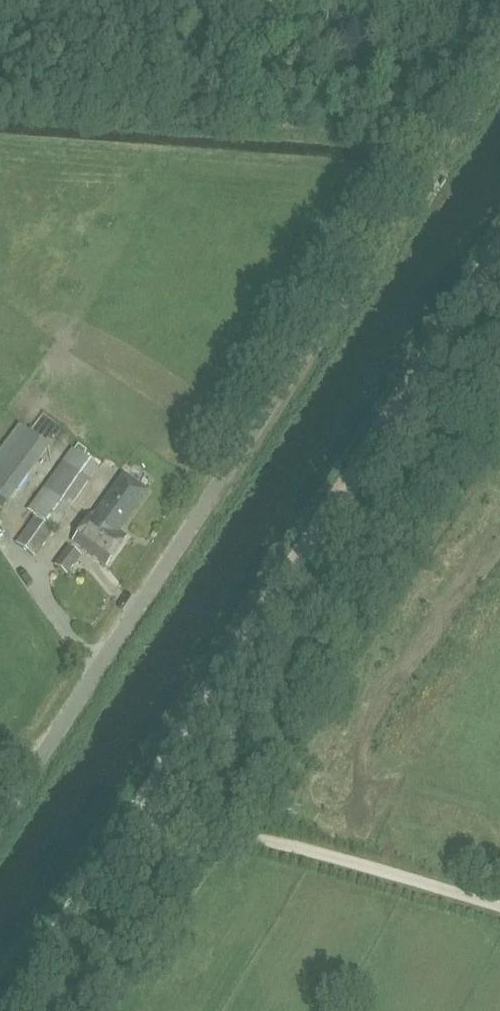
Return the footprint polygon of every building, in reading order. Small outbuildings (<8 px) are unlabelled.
[(58,446),(31,431),(0,486),(0,497),(22,509),(58,446)] [(72,447),(27,510),(35,516),(54,530),(55,531),(100,468),(72,447)] [(94,513),(73,541),(107,566),(129,536),(113,525),(118,517),(125,523),(148,492),(125,476),(103,507),(104,507),(98,515),(94,513)] [(54,530),(35,516),(29,524),(48,538),(54,530)] [(81,555),(68,545),(54,565),(68,575),(81,555)] [(284,782),(290,773),(285,770),(279,779),(284,782)]
